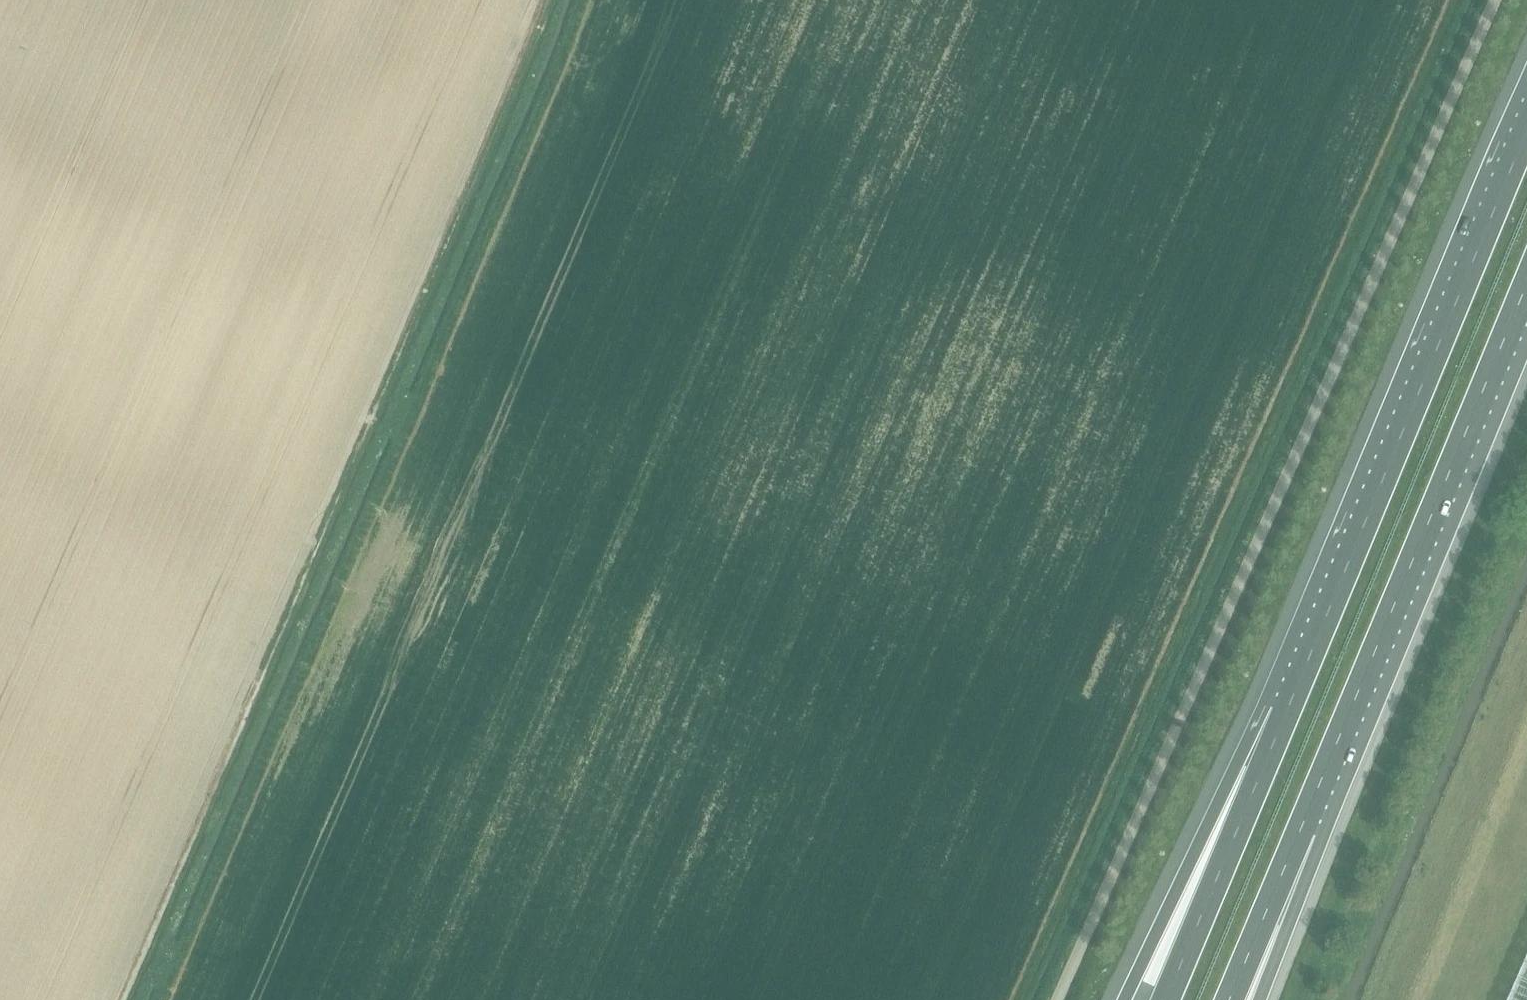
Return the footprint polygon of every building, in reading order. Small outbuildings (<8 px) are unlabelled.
[(1512,999),(1526,999),(1526,966),(1512,999)]
